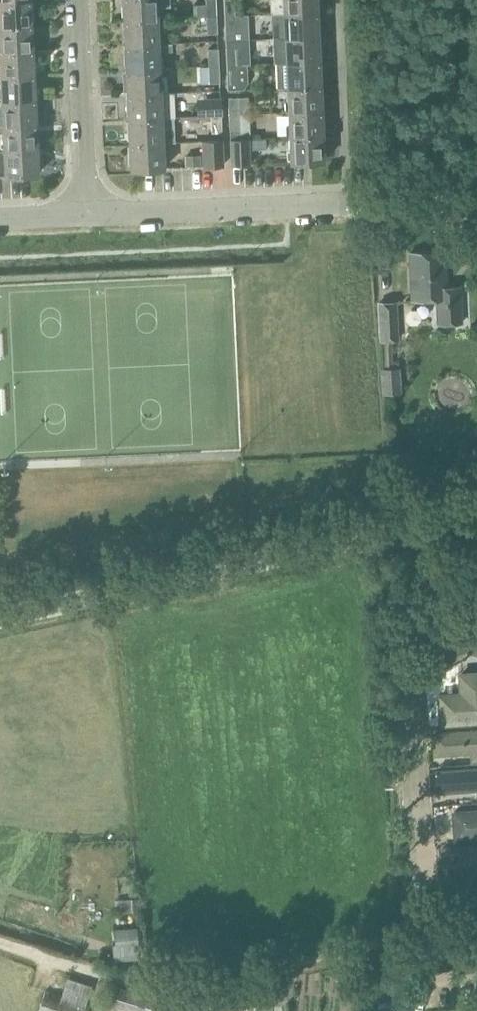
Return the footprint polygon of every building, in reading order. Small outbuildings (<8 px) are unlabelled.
[(31,24),(30,0),(15,0),(0,1),(0,25),(31,24)] [(123,20),(157,18),(157,7),(171,6),(170,0),(123,0),(123,20)] [(206,16),(217,16),(216,0),(205,0),(206,4),(196,4),(197,17),(206,16)] [(235,15),(234,0),(223,0),(224,15),(235,15)] [(284,13),(317,11),(316,0),(269,0),(270,11),(272,11),(272,13),(284,13)] [(284,13),(272,13),(273,38),(275,38),(285,37),(318,36),(317,11),(284,13)] [(225,32),(225,41),(249,39),(248,14),(235,15),(224,15),(225,32)] [(217,16),(206,16),(207,33),(217,32),(217,16)] [(157,18),(123,20),(125,44),(158,43),(158,42),(157,18)] [(32,48),(31,24),(0,25),(0,49),(32,48)] [(285,37),(275,38),(276,62),(286,62),(319,60),(318,36),(285,37)] [(158,43),(125,44),(126,69),(159,67),(159,51),(172,50),(172,42),(158,42),(158,43)] [(208,65),(219,65),(218,47),(207,48),(208,65)] [(237,47),(226,47),(227,64),(237,64),(237,47)] [(34,73),(32,48),(0,49),(0,74),(34,73)] [(242,71),(268,72),(269,58),(243,57),(242,71)] [(286,62),(276,62),(278,87),(287,87),(320,86),(320,82),(325,81),(324,73),(320,73),(319,62),(319,60),(286,62)] [(237,64),(227,64),(227,82),(242,81),(242,64),(237,64)] [(219,65),(208,65),(209,81),(219,82),(219,65)] [(126,79),(123,79),(123,90),(126,90),(127,94),(160,92),(160,75),(171,74),(170,66),(159,67),(126,69),(126,79)] [(35,98),(34,73),(0,74),(0,77),(1,99),(35,98)] [(288,112),(321,110),(320,86),(287,87),(288,112)] [(160,92),(127,94),(128,118),(162,117),(173,117),(172,92),(160,92)] [(228,114),(239,114),(239,96),(228,97),(228,114)] [(239,96),(239,114),(240,138),(242,138),(250,138),(249,96),(239,96)] [(220,97),(210,98),(211,115),(221,114),(220,97)] [(1,99),(0,99),(0,124),(2,124),(36,122),(35,98),(1,99)] [(289,136),(323,135),(321,110),(288,112),(289,136)] [(221,114),(211,115),(211,132),(222,131),(221,114)] [(228,114),(230,139),(240,138),(239,114),(228,114)] [(162,117),(128,118),(129,143),(163,142),(162,126),(174,125),(174,117),(173,117),(162,117)] [(3,132),(3,149),(37,147),(36,122),(2,124),(0,124),(0,132),(3,132)] [(323,135),(289,136),(291,161),(324,160),(323,135)] [(240,138),(230,139),(231,164),(244,164),(242,138),(240,138)] [(251,163),(250,138),(242,138),(244,164),(251,163)] [(222,139),(209,139),(211,165),(223,164),(222,139)] [(163,142),(129,143),(130,169),(143,168),(164,167),(164,166),(163,142)] [(0,149),(0,175),(4,174),(29,173),(38,173),(37,147),(3,149),(0,149)] [(200,154),(185,154),(185,165),(200,164),(200,154)] [(460,286),(447,287),(445,251),(410,252),(412,299),(438,298),(438,303),(437,303),(438,323),(462,322),(460,286)] [(378,302),(380,341),(400,340),(398,301),(378,302)] [(381,369),(383,395),(403,394),(401,367),(381,369)] [(476,722),(476,669),(451,671),(451,668),(432,669),(435,725),(476,722)] [(476,753),(476,729),(434,728),(433,753),(476,753)] [(476,867),(476,806),(447,807),(447,843),(436,844),(436,867),(476,867)] [(131,897),(131,899),(121,899),(121,910),(139,908),(139,897),(131,897)] [(114,946),(113,946),(114,960),(138,959),(138,946),(136,946),(135,931),(113,932),(114,946)] [(37,1010),(84,1010),(87,1004),(85,1004),(90,987),(67,980),(63,996),(45,990),(37,1010)] [(110,985),(102,1010),(168,1010),(170,1005),(159,1002),(160,1000),(110,985)]
